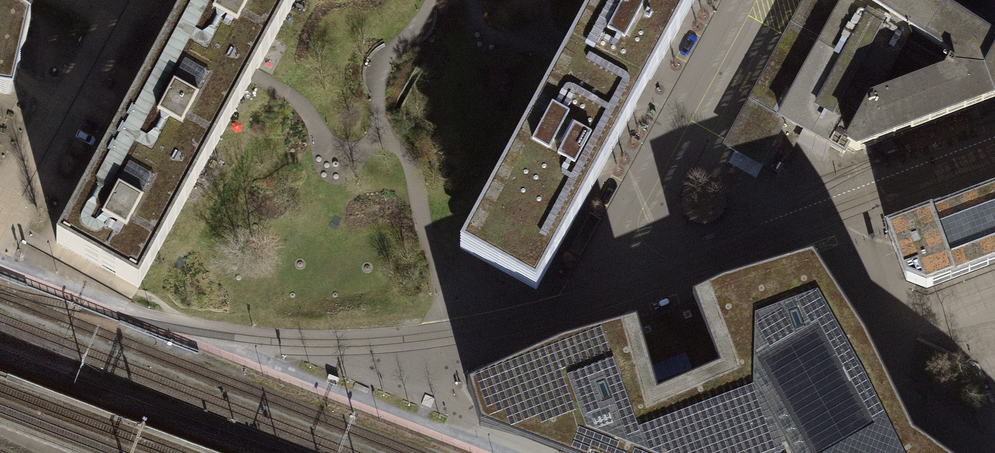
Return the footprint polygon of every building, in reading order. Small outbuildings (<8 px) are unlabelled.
[(13,92),(33,20),(3,0),(0,0),(0,90),(13,92)] [(53,242),(134,286),(246,81),(249,76),(254,67),(290,0),(185,0),(167,33),(130,101),(74,204),(53,242)] [(536,294),(546,275),(602,174),(620,139),(640,103),(645,94),(648,89),(697,0),(591,0),(571,38),(564,51),(559,59),(557,63),(539,96),(455,250),(519,285),(536,294)] [(927,0),(807,0),(727,146),(778,174),(803,130),(844,154),(848,146),(857,150),(994,99),(994,43),(927,0)] [(994,43),(994,0),(927,0),(994,43)] [(888,230),(898,255),(906,279),(927,288),(994,262),(994,191),(924,217),(888,230)] [(930,450),(910,436),(865,336),(812,259),(723,286),(690,301),(690,305),(557,349),(464,387),(477,429),(541,452),(935,452),(930,450)]
